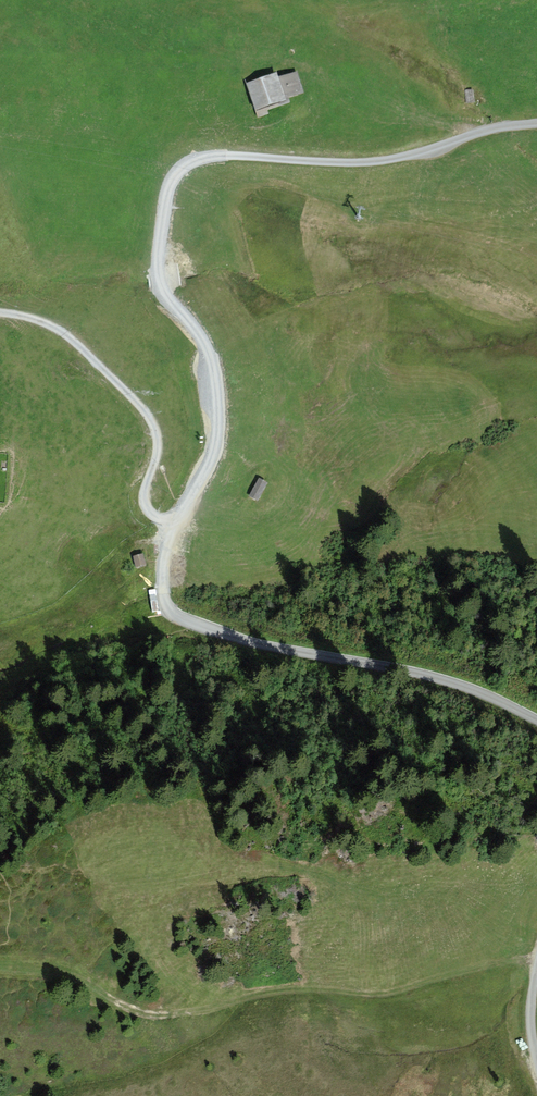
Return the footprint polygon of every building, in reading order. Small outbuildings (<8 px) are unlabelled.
[(277,76),(246,86),(257,120),(269,116),(267,112),(288,105),(286,101),(305,95),(298,74),(279,80),(277,76)] [(474,90),(465,91),(466,105),(475,104),(474,90)] [(268,482),(259,477),(248,495),(258,501),(268,482)] [(146,564),(143,553),(133,555),(136,567),(146,564)]
